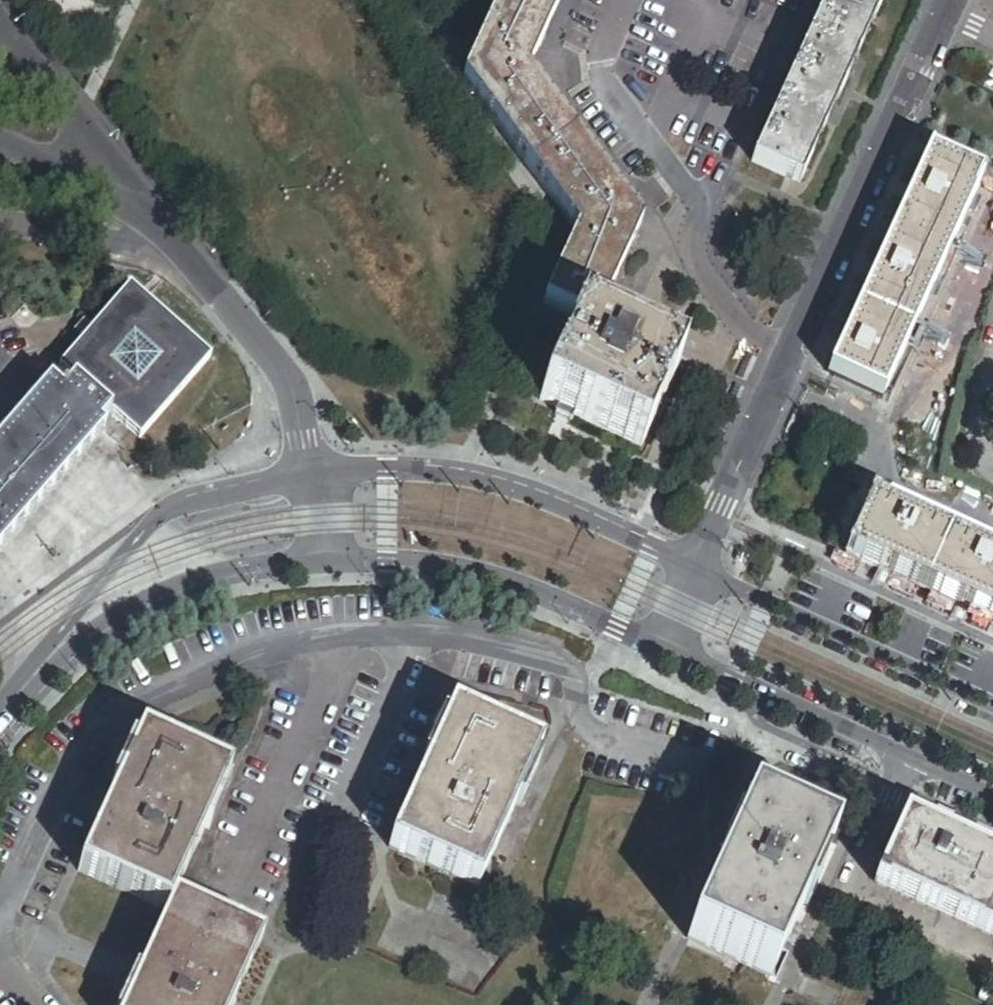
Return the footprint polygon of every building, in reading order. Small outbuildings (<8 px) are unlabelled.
[(576,320),(593,328),(639,226),(525,74),(559,0),(498,0),(460,82),(575,234),(542,305),(576,320)] [(751,163),(798,185),(882,0),(824,0),(751,163)] [(981,181),(927,156),(827,374),(881,399),(981,181)] [(76,343),(54,371),(70,384),(60,396),(48,386),(0,442),(0,551),(104,430),(98,426),(107,414),(138,438),(205,354),(120,287),(88,328),(76,343)] [(70,336),(76,343),(88,328),(80,320),(75,328),(70,336)] [(593,328),(576,320),(562,350),(564,352),(555,372),(551,373),(539,401),(556,409),(573,417),(640,448),(655,418),(653,414),(661,397),(664,396),(677,367),(593,328)] [(573,417),(556,409),(553,416),(570,423),(573,417)] [(887,511),(862,565),(992,625),(992,560),(887,511)] [(449,714),(387,850),(476,891),(537,755),(449,714)] [(165,914),(171,901),(227,778),(138,738),(76,874),(165,914)] [(828,847),(748,811),(689,941),(769,977),(828,847)] [(904,821),(874,886),(992,940),(992,862),(904,821)] [(171,901),(165,914),(124,1004),(231,1004),(260,941),(171,901)]
